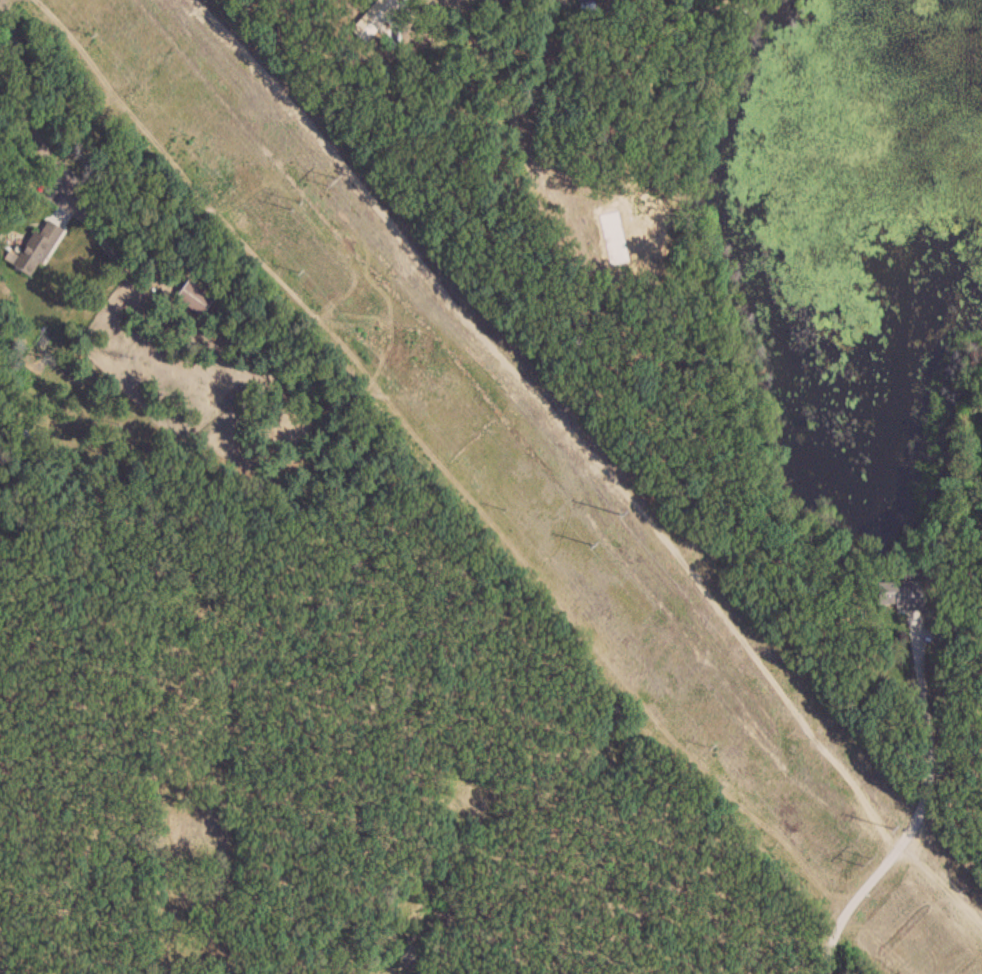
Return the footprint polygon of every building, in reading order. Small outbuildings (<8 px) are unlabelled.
[(367,41),(401,7),(394,0),(380,0),(353,27),(367,41)] [(64,228),(48,219),(41,233),(34,229),(14,266),(37,278),(64,228)] [(216,298),(190,279),(176,299),(202,318),(216,298)] [(251,391),(247,384),(226,398),(231,405),(251,391)]
